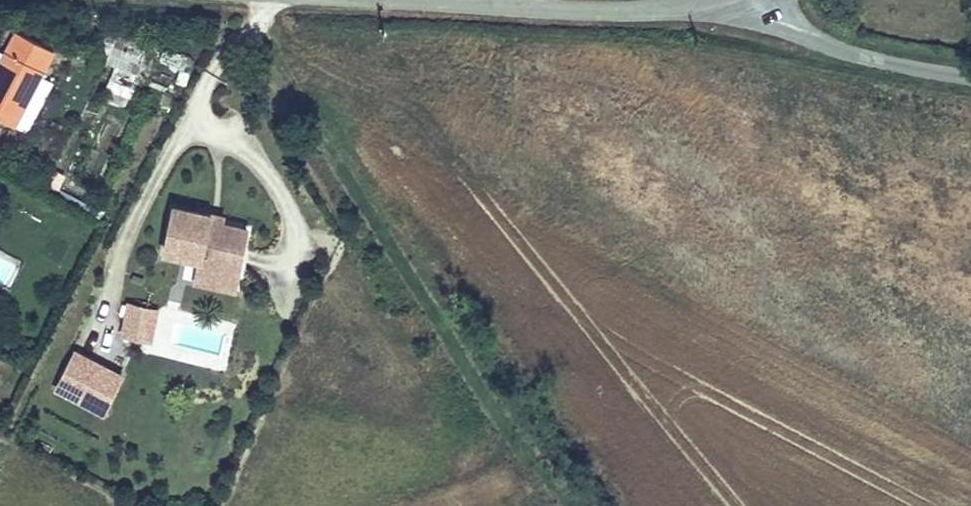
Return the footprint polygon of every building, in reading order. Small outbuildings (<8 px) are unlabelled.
[(110,26),(98,60),(115,67),(139,75),(142,75),(153,41),(110,26)] [(57,50),(17,27),(0,56),(0,119),(14,127),(57,50)] [(156,47),(151,83),(187,88),(193,52),(156,47)] [(130,97),(139,75),(115,67),(106,88),(130,97)] [(171,203),(160,253),(197,260),(193,284),(238,293),(251,225),(213,217),(214,210),(171,203)] [(160,308),(126,301),(119,336),(152,343),(160,308)] [(53,390),(105,415),(126,373),(73,348),(53,390)]
